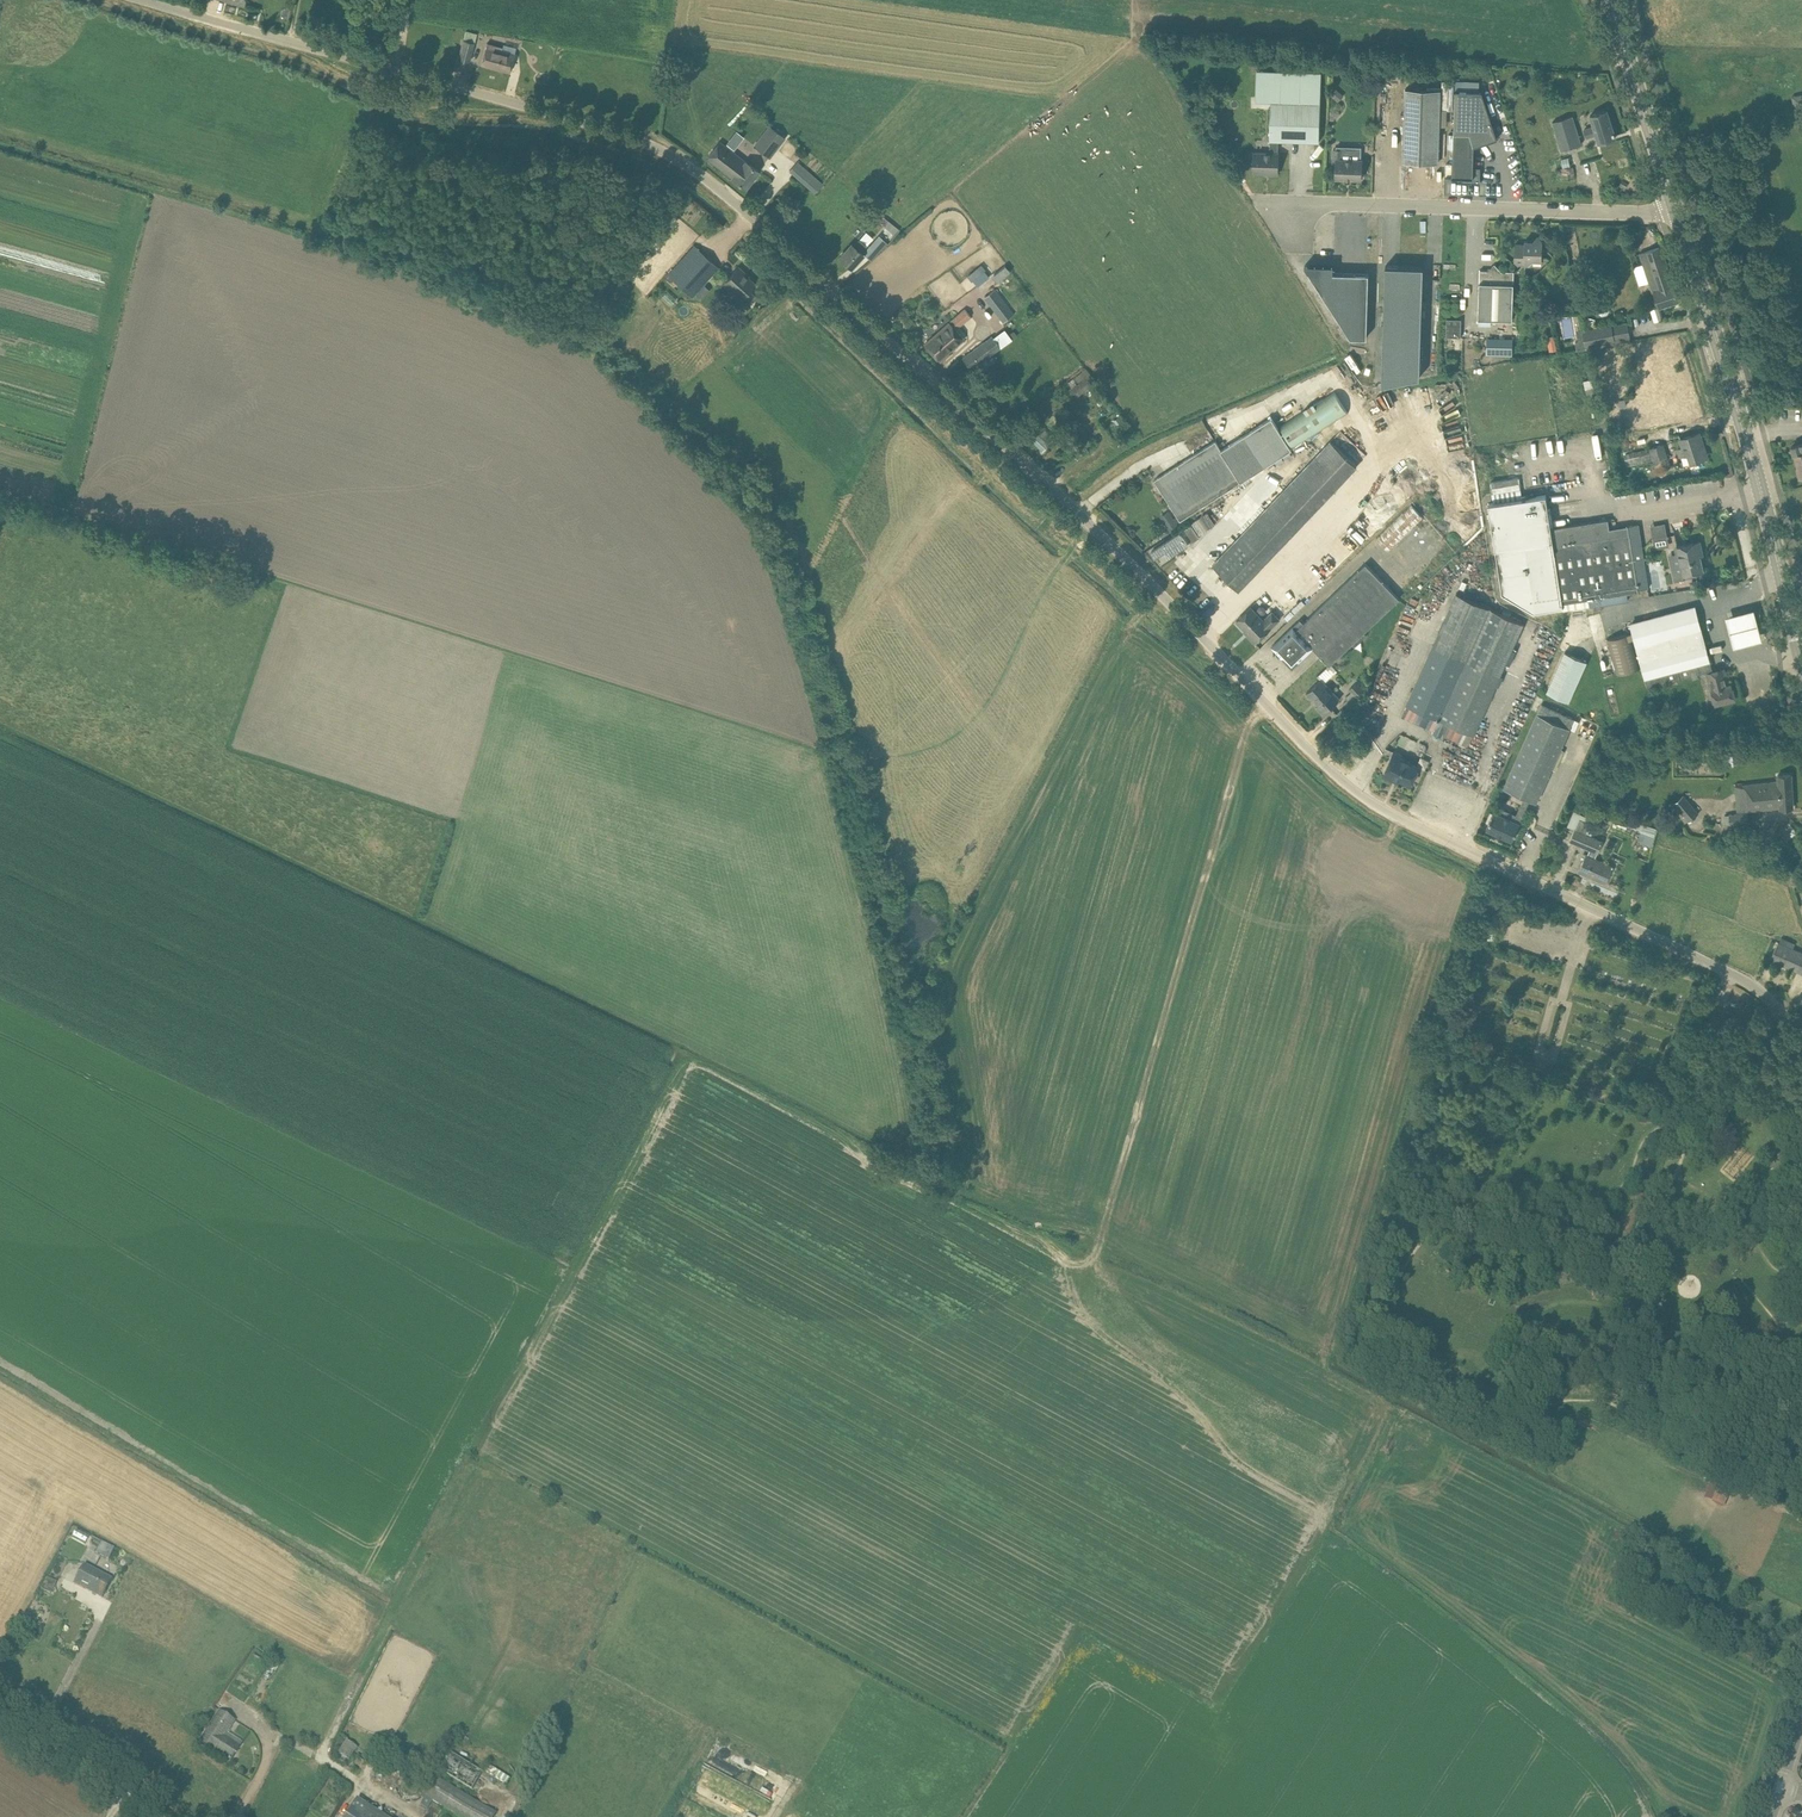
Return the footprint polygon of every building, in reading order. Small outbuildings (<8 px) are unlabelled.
[(470,61),(475,42),(477,32),(467,30),(464,39),(463,39),(459,58),(470,61)] [(510,72),(514,60),(515,54),(502,50),(503,47),(487,43),(481,64),(510,72)] [(1321,73),(1257,70),(1256,101),(1271,102),(1270,152),(1254,152),(1253,171),(1264,171),(1264,173),(1279,173),(1279,153),(1278,153),(1279,140),(1320,141),(1321,73)] [(1403,161),(1439,162),(1441,90),(1406,88),(1403,161)] [(1497,138),(1481,92),(1455,91),(1452,177),(1462,177),(1462,182),(1480,183),(1481,167),(1473,167),(1474,146),(1497,138)] [(1607,110),(1590,115),(1594,126),(1584,129),(1587,137),(1597,134),(1599,143),(1616,137),(1607,110)] [(1582,144),(1578,133),(1573,116),(1553,122),(1562,150),(1582,144)] [(770,157),(786,137),(770,124),(754,145),(770,157)] [(759,171),(720,142),(708,157),(733,177),(746,188),(759,171)] [(1362,159),(1361,159),(1362,146),(1336,145),(1336,149),(1334,149),(1334,163),(1336,163),(1336,178),(1362,178),(1362,159)] [(815,192),(823,183),(797,161),(790,170),(815,192)] [(1573,166),(1561,168),(1563,180),(1574,178),(1573,166)] [(867,245),(866,244),(872,239),(860,228),(854,234),(859,239),(854,245),(852,243),(840,257),(851,267),(864,254),(861,251),(867,245)] [(1542,259),(1543,241),(1539,236),(1534,241),(1525,241),(1525,244),(1515,244),(1515,263),(1529,263),(1533,259),(1542,259)] [(877,254),(886,243),(880,237),(870,248),(877,254)] [(719,267),(697,248),(694,244),(668,273),(671,277),(693,296),(696,292),(703,299),(711,289),(704,283),(719,267)] [(1640,253),(1644,264),(1652,292),(1654,292),(1659,306),(1679,300),(1674,285),(1673,285),(1661,246),(1640,253)] [(1513,320),(1514,271),(1502,270),(1495,263),(1492,266),(1492,270),(1480,270),(1479,319),(1513,320)] [(1306,264),(1305,265),(1351,337),(1367,337),(1369,273),(1333,272),(1334,265),(1306,264)] [(1386,265),(1382,385),(1420,377),(1424,266),(1386,265)] [(758,296),(750,289),(755,283),(748,277),(749,276),(738,266),(730,275),(725,282),(742,297),(740,299),(740,301),(746,306),(749,306),(758,296)] [(987,270),(974,278),(979,285),(992,277),(987,270)] [(995,289),(982,300),(994,315),(993,316),(997,321),(1000,318),(1004,322),(1014,314),(1011,311),(1014,308),(1006,298),(1004,300),(995,289)] [(940,362),(950,354),(948,352),(964,338),(955,329),(970,316),(964,308),(925,344),(940,362)] [(1589,317),(1587,324),(1593,326),(1596,319),(1589,317)] [(1461,318),(1447,318),(1447,336),(1461,336),(1461,318)] [(1612,325),(1584,330),(1586,344),(1613,339),(1614,339),(1614,338),(1631,335),(1628,324),(1612,327),(1612,325)] [(1008,328),(996,336),(1004,347),(1015,339),(1008,328)] [(1578,349),(1586,347),(1584,338),(1582,328),(1577,329),(1579,341),(1576,341),(1578,349)] [(992,336),(963,357),(976,374),(984,368),(980,362),(1000,347),(992,336)] [(1483,355),(1510,355),(1511,337),(1484,337),(1483,355)] [(1335,392),(1280,427),(1293,447),(1347,412),(1335,392)] [(1209,474),(1221,494),(1292,449),(1272,417),(1222,449),(1221,450),(1229,461),(1209,474)] [(1042,449),(1054,437),(1036,422),(1031,427),(1025,433),(1042,449)] [(1079,424),(1070,431),(1074,437),(1075,437),(1080,444),(1089,437),(1079,424)] [(1691,462),(1692,462),(1703,458),(1698,443),(1703,441),(1700,432),(1680,438),(1683,447),(1678,449),(1680,456),(1688,453),(1691,462)] [(1221,450),(1222,449),(1216,440),(1165,473),(1155,479),(1180,520),(1221,494),(1209,474),(1229,461),(1221,450)] [(1356,465),(1331,441),(1213,565),(1239,590),(1356,465)] [(1657,471),(1671,466),(1664,443),(1649,448),(1650,449),(1625,455),(1627,467),(1654,460),(1657,471)] [(1792,446),(1794,455),(1795,455),(1798,466),(1797,467),(1800,476),(1801,476),(1801,443),(1792,446)] [(1631,480),(1618,483),(1620,491),(1633,488),(1631,480)] [(1494,502),(1489,503),(1503,593),(1534,613),(1563,608),(1563,609),(1563,610),(1576,608),(1589,606),(1590,606),(1603,604),(1629,600),(1627,593),(1639,591),(1638,589),(1648,588),(1640,536),(1639,526),(1639,524),(1628,525),(1610,528),(1608,519),(1551,527),(1551,524),(1546,494),(1522,498),(1494,502)] [(1412,505),(1377,539),(1389,551),(1423,517),(1412,505)] [(1161,516),(1170,531),(1179,525),(1170,510),(1161,516)] [(1663,522),(1650,524),(1654,546),(1669,543),(1669,544),(1675,543),(1673,533),(1665,535),(1663,522)] [(1192,525),(1186,529),(1194,541),(1200,537),(1192,525)] [(1180,533),(1151,552),(1155,559),(1166,552),(1170,558),(1188,546),(1180,533)] [(1684,575),(1692,573),(1704,570),(1699,551),(1702,550),(1700,541),(1677,546),(1679,551),(1669,554),(1675,581),(1685,579),(1684,575)] [(1388,578),(1384,582),(1366,563),(1304,622),(1300,619),(1272,646),(1293,667),(1313,648),(1330,665),(1400,599),(1397,596),(1401,591),(1388,578)] [(1474,734),(1501,675),(1524,622),(1456,592),(1433,645),(1407,704),(1402,716),(1434,730),(1432,734),(1432,736),(1434,739),(1437,740),(1439,739),(1441,738),(1443,734),(1468,745),(1473,734),(1474,734)] [(1293,595),(1284,604),(1290,609),(1299,601),(1293,595)] [(1398,603),(1387,613),(1388,614),(1378,624),(1385,630),(1381,635),(1383,637),(1376,644),(1385,650),(1399,619),(1397,617),(1405,610),(1398,603)] [(1256,642),(1264,634),(1271,627),(1279,619),(1273,612),(1264,620),(1251,606),(1237,620),(1249,633),(1248,634),(1256,642)] [(1713,671),(1712,666),(1705,641),(1707,640),(1705,631),(1702,632),(1696,607),(1631,624),(1634,633),(1635,639),(1648,687),(1707,671),(1707,673),(1713,671)] [(1754,607),(1725,614),(1734,645),(1762,637),(1754,607)] [(1631,640),(1635,639),(1634,633),(1609,639),(1618,674),(1638,669),(1631,640)] [(1547,692),(1570,702),(1587,661),(1565,651),(1547,692)] [(1715,703),(1724,701),(1735,698),(1731,684),(1728,685),(1724,668),(1713,671),(1707,673),(1715,703)] [(1324,714),(1333,706),(1340,698),(1321,679),(1307,693),(1318,705),(1317,706),(1324,714)] [(1357,699),(1358,700),(1367,692),(1358,682),(1349,691),(1351,693),(1347,696),(1348,698),(1345,702),(1349,707),(1357,699)] [(1561,748),(1570,727),(1574,718),(1542,704),(1504,787),(1525,796),(1517,814),(1523,816),(1530,799),(1537,802),(1551,769),(1556,771),(1565,750),(1561,748)] [(1348,713),(1343,708),(1337,714),(1342,719),(1348,713)] [(1342,733),(1347,738),(1352,733),(1347,728),(1342,733)] [(1421,757),(1418,765),(1402,758),(1403,755),(1394,751),(1383,775),(1392,779),(1393,776),(1411,784),(1420,766),(1426,768),(1429,760),(1421,757)] [(1780,808),(1781,808),(1793,807),(1791,774),(1778,775),(1778,781),(1744,785),(1734,785),(1736,811),(1780,806),(1780,808)] [(1684,794),(1673,803),(1688,821),(1699,812),(1684,794)] [(1523,816),(1517,814),(1499,806),(1496,812),(1494,811),(1486,828),(1513,840),(1520,823),(1520,822),(1523,816)] [(1724,815),(1725,825),(1749,822),(1748,813),(1724,815)] [(1650,845),(1655,826),(1612,815),(1611,821),(1639,828),(1635,841),(1650,845)] [(1575,829),(1570,840),(1590,849),(1588,855),(1586,854),(1579,871),(1605,882),(1610,871),(1613,866),(1595,858),(1597,852),(1598,852),(1603,841),(1591,836),(1586,834),(1591,823),(1580,818),(1575,828),(1575,829)] [(1503,915),(1506,906),(1492,901),(1489,911),(1503,915)] [(1499,926),(1497,926),(1492,924),(1488,939),(1494,941),(1495,941),(1499,926)] [(1778,942),(1771,959),(1801,973),(1801,952),(1778,942)] [(1733,1485),(1721,1480),(1711,1500),(1723,1506),(1733,1485)] [(79,1531),(74,1541),(85,1546),(90,1537),(79,1531)] [(109,1559),(115,1547),(102,1541),(96,1552),(109,1559)] [(103,1597),(109,1587),(112,1579),(84,1564),(74,1583),(103,1597)] [(57,1581),(47,1576),(41,1588),(52,1594),(57,1581)] [(240,1746),(225,1736),(235,1720),(220,1710),(200,1742),(230,1761),(237,1751),(240,1746)] [(348,1738),(339,1752),(350,1760),(360,1747),(359,1746),(358,1747),(348,1739),(349,1739),(348,1738)] [(493,1766),(490,1772),(506,1781),(509,1775),(493,1766)] [(462,1816),(494,1816),(497,1813),(434,1775),(422,1797),(424,1799),(421,1804),(428,1808),(433,1800),(462,1816)] [(358,1798),(346,1816),(387,1816),(358,1798)]
